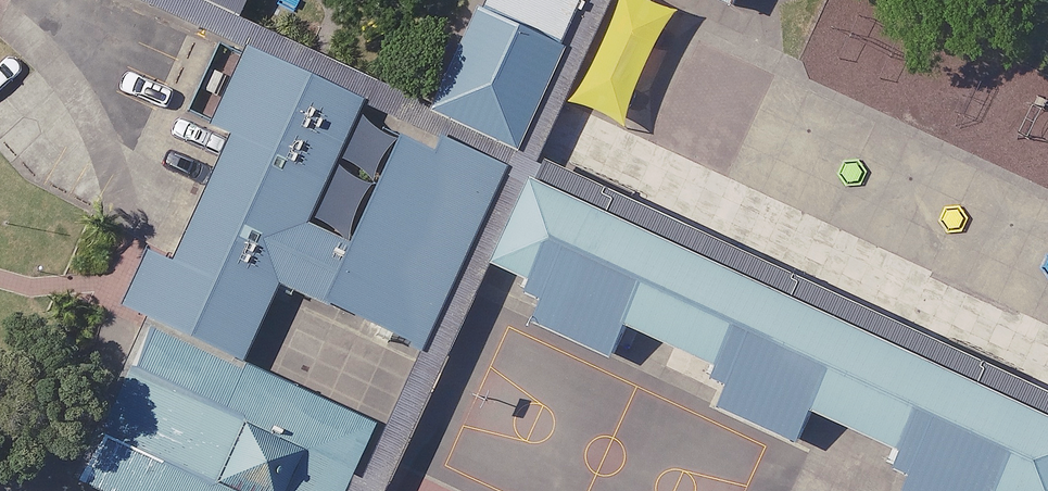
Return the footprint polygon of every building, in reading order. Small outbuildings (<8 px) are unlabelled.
[(174,44),(195,0),(80,0),(174,44)] [(446,42),(517,74),(554,0),(465,0),(446,42)] [(471,177),(515,78),(446,46),(400,144),(471,177)] [(300,143),(204,98),(90,341),(186,386),(300,143)] [(990,248),(745,134),(709,210),(954,324),(990,248)] [(452,218),(353,172),(280,327),(380,374),(452,218)] [(482,215),(439,307),(834,490),(1036,490),(1043,475),(482,215)] [(1019,267),(980,350),(1047,382),(1047,281),(1019,267)] [(102,352),(37,490),(309,490),(326,456),(102,352)]
